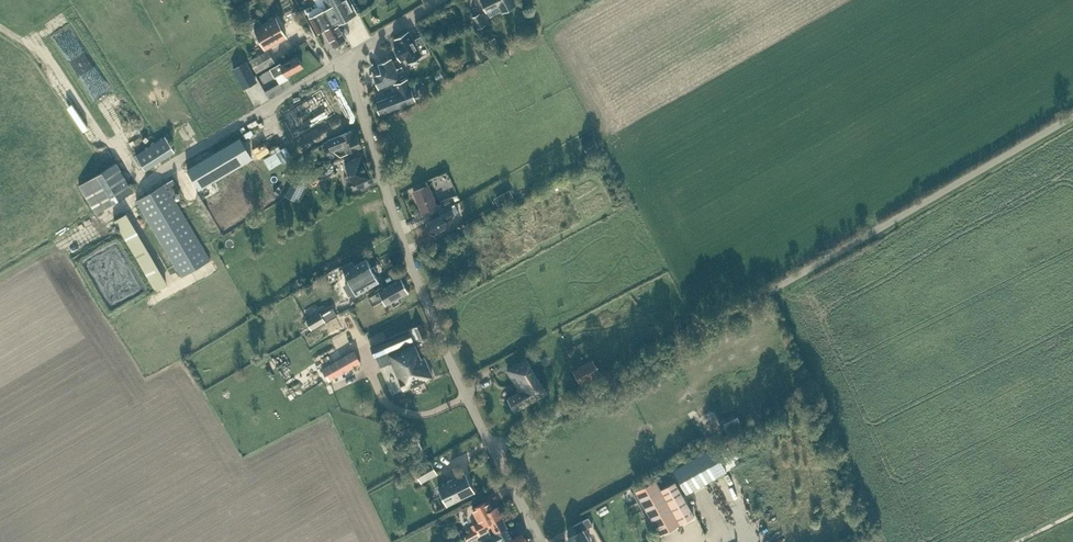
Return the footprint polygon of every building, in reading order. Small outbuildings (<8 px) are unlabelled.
[(357,12),(351,0),(314,0),(317,6),(306,11),(310,17),(318,32),(324,28),(333,46),(336,47),(341,44),(342,41),(341,40),(345,38),(337,23),(357,12)] [(481,0),(487,11),(499,5),(502,11),(516,4),(514,0),(482,0),(481,0)] [(478,28),(485,24),(479,13),(472,17),(478,28)] [(266,49),(286,37),(275,17),(261,25),(258,19),(251,23),(266,49)] [(422,37),(415,41),(408,29),(394,37),(400,47),(395,50),(402,63),(407,60),(409,63),(430,51),(422,37)] [(494,37),(487,41),(493,51),(500,47),(494,37)] [(267,50),(249,62),(257,74),(275,62),(267,50)] [(507,50),(500,54),(504,60),(510,56),(507,50)] [(486,51),(478,55),(481,60),(488,56),(486,51)] [(281,64),(272,68),(276,75),(276,76),(279,83),(288,79),(288,80),(289,79),(287,76),(289,75),(303,67),(297,57),(282,65),(281,64)] [(381,72),(373,75),(379,88),(400,79),(396,68),(391,58),(378,63),(381,72)] [(245,62),(234,68),(244,88),(256,81),(245,62)] [(401,66),(396,68),(400,79),(406,77),(401,66)] [(398,94),(376,102),(380,113),(403,105),(408,103),(409,103),(415,100),(414,97),(418,95),(414,85),(410,86),(407,78),(394,83),(398,94)] [(325,84),(278,112),(291,135),(338,107),(325,84)] [(120,102),(112,109),(126,124),(134,118),(120,102)] [(340,156),(361,147),(357,137),(354,138),(351,131),(327,141),(332,151),(338,148),(340,156)] [(587,152),(598,146),(594,138),(596,136),(593,131),(579,138),(587,152)] [(165,136),(136,155),(146,170),(175,151),(165,136)] [(239,138),(187,168),(199,189),(251,159),(239,138)] [(370,178),(367,170),(361,156),(344,163),(354,185),(370,178)] [(117,162),(102,171),(79,185),(97,212),(134,191),(117,162)] [(295,174),(285,195),(298,201),(308,181),(295,174)] [(182,276),(211,259),(172,195),(180,190),(173,179),(137,200),(182,276)] [(441,204),(437,205),(428,185),(413,191),(422,212),(427,210),(430,215),(443,208),(443,207),(451,204),(448,198),(440,201),(441,204)] [(509,199),(513,197),(509,191),(502,194),(506,201),(509,199)] [(455,211),(452,206),(451,204),(443,207),(443,208),(430,215),(432,219),(427,222),(428,224),(426,226),(429,233),(432,231),(433,233),(448,225),(446,220),(459,212),(458,210),(455,211)] [(114,221),(156,291),(168,284),(127,214),(114,221)] [(374,266),(371,267),(366,258),(354,265),(352,261),(342,266),(343,268),(345,271),(344,271),(356,293),(379,280),(374,271),(376,270),(374,266)] [(408,291),(401,279),(379,291),(386,304),(408,291)] [(322,322),(336,314),(333,308),(321,315),(320,313),(307,320),(312,329),(322,323),(322,322)] [(392,362),(404,390),(433,377),(424,357),(421,358),(414,342),(427,337),(422,324),(409,329),(371,345),(380,367),(392,362)] [(361,362),(356,353),(354,349),(339,357),(340,359),(322,369),(328,381),(361,362)] [(526,358),(508,369),(521,391),(508,399),(515,411),(547,392),(526,358)] [(593,360),(573,371),(581,385),(600,374),(593,360)] [(738,416),(723,423),(725,427),(726,429),(731,427),(741,421),(738,416)] [(725,427),(712,434),(716,441),(721,438),(725,446),(732,442),(728,434),(734,431),(731,427),(726,429),(725,427)] [(673,470),(687,493),(741,462),(730,443),(719,450),(716,445),(673,470)] [(430,461),(414,470),(419,478),(430,472),(432,476),(437,473),(430,461)] [(448,481),(438,486),(447,505),(474,492),(465,473),(452,479),(452,478),(448,480),(448,481)] [(738,503),(743,500),(733,477),(727,479),(738,503)] [(675,481),(661,489),(655,480),(636,490),(661,534),(680,523),(694,516),(675,481)] [(620,491),(624,500),(632,497),(629,488),(620,491)] [(496,505),(492,507),(488,499),(473,507),(479,520),(473,523),(476,528),(501,515),(496,505)] [(466,535),(469,540),(479,534),(493,527),(498,537),(494,539),(495,541),(500,541),(512,536),(501,515),(476,528),(477,529),(466,535)] [(592,524),(588,516),(573,525),(577,533),(568,538),(571,541),(590,541),(583,530),(592,524)] [(462,529),(455,533),(458,538),(465,535),(462,529)] [(523,533),(507,541),(527,541),(523,533)]
